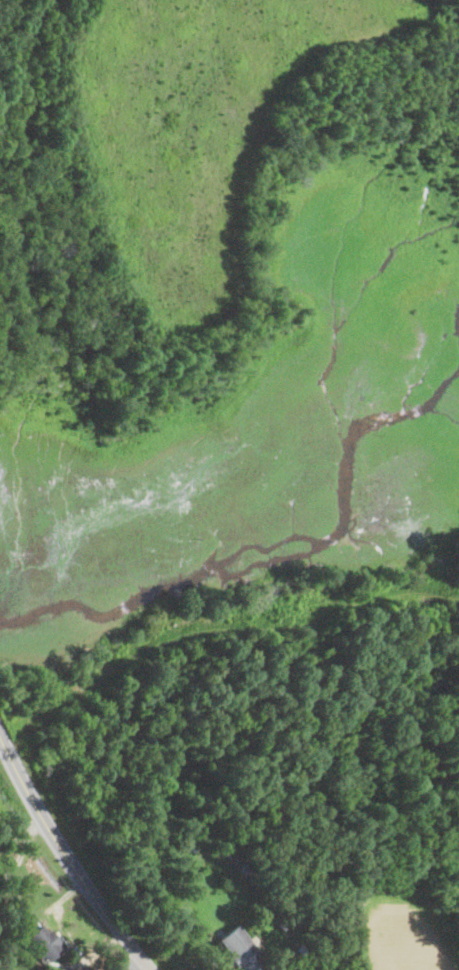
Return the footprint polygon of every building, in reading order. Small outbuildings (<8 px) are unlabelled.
[(222,856),(220,867),(207,864),(209,853),(222,856)] [(39,925),(45,933),(48,930),(60,944),(57,946),(61,951),(48,964),(25,937),(39,925)] [(262,962),(252,969),(242,969),(238,966),(236,968),(226,956),(229,954),(218,940),(237,925),(264,960),(262,962)] [(309,950),(303,956),(298,950),(304,945),(309,950)] [(300,954),(295,959),(292,955),(297,951),(300,954)]
